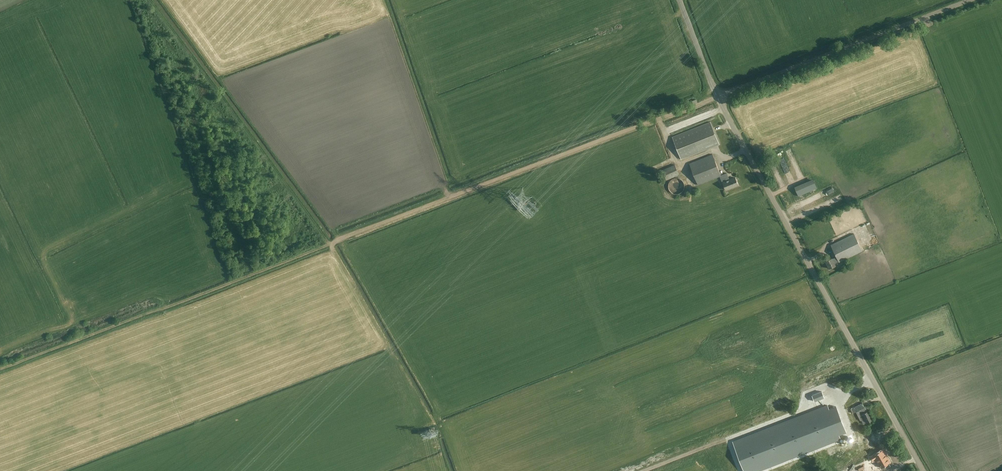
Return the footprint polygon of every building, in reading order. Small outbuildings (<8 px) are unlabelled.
[(719,144),(711,122),(673,137),(681,159),(719,144)] [(793,151),(788,153),(794,168),(800,166),(793,151)] [(782,152),(777,154),(782,166),(787,164),(782,152)] [(721,176),(713,155),(690,164),(698,185),(720,177),(722,183),(723,183),(726,190),(738,185),(735,178),(729,180),(727,173),(721,176)] [(810,158),(804,159),(806,171),(812,170),(810,158)] [(679,175),(675,165),(663,170),(667,180),(679,175)] [(669,186),(669,187),(669,188),(669,189),(669,190),(670,190),(670,191),(671,191),(671,192),(672,192),(672,193),(673,193),(674,194),(675,194),(676,194),(677,194),(678,194),(679,194),(680,194),(680,193),(681,193),(682,192),(683,191),(683,190),(684,190),(684,189),(684,188),(685,188),(685,187),(685,186),(685,185),(684,184),(684,183),(684,182),(683,182),(683,181),(682,181),(682,180),(681,180),(681,179),(680,179),(679,179),(679,178),(678,178),(677,178),(676,178),(675,178),(674,178),(674,179),(673,179),(672,179),(672,180),(671,180),(671,181),(670,181),(670,182),(669,183),(669,184),(669,185),(669,186)] [(798,188),(785,193),(786,196),(784,197),(785,201),(801,196),(798,188)] [(810,199),(807,200),(808,204),(818,201),(816,195),(809,197),(810,199)] [(862,251),(854,234),(831,245),(836,257),(832,259),(832,258),(825,261),(829,269),(836,266),(834,263),(839,261),(839,262),(862,251)] [(841,363),(850,359),(847,353),(839,357),(841,363)] [(822,392),(812,395),(815,401),(824,398),(822,392)] [(863,401),(844,409),(847,417),(866,409),(863,401)] [(733,441),(744,470),(759,470),(840,439),(839,435),(846,433),(836,406),(829,409),(827,405),(733,441)] [(866,423),(873,421),(870,412),(863,414),(866,423)] [(882,450),(870,457),(872,461),(876,459),(881,468),(890,463),(885,454),(884,454),(882,450)]
